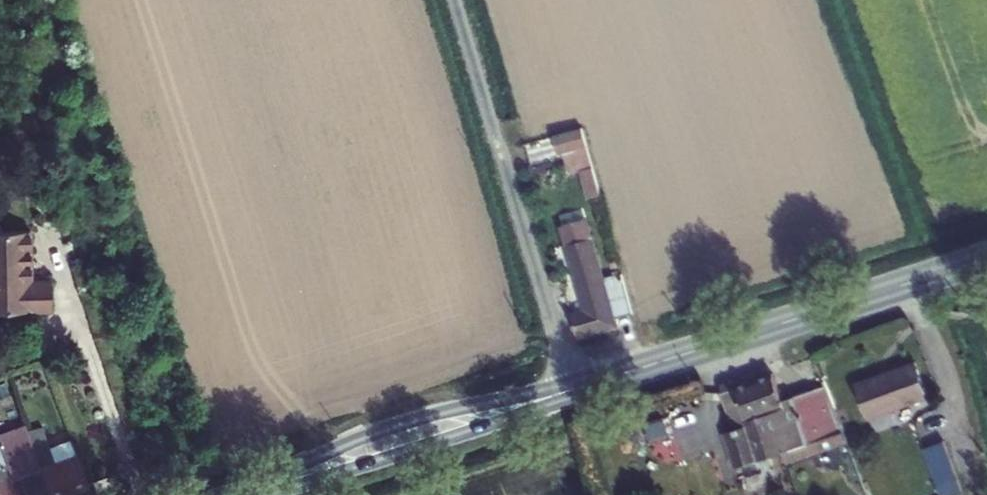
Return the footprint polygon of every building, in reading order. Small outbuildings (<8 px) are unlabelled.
[(581,127),(553,136),(558,153),(562,152),(587,145),(586,143),(581,127)] [(587,145),(562,152),(568,174),(582,170),(593,167),(587,146),(587,145)] [(593,168),(593,167),(582,170),(589,197),(600,194),(593,168)] [(614,320),(632,314),(621,275),(603,279),(584,219),(560,227),(586,312),(570,316),(576,337),(616,326),(614,320)] [(51,311),(51,282),(30,282),(30,231),(2,231),(0,227),(0,312),(51,311)] [(914,363),(854,384),(867,420),(927,398),(914,363)] [(772,374),(721,392),(735,430),(724,433),(736,468),(783,451),(787,462),(829,447),(846,442),(824,386),(782,401),(772,374)] [(25,426),(0,435),(0,448),(12,479),(11,479),(17,494),(50,494),(28,433),(25,426)] [(42,428),(28,433),(50,494),(65,494),(88,486),(71,439),(49,448),(42,428)] [(923,450),(940,494),(954,494),(961,493),(943,442),(923,450)] [(11,479),(12,479),(0,448),(0,494),(17,494),(11,479)]
